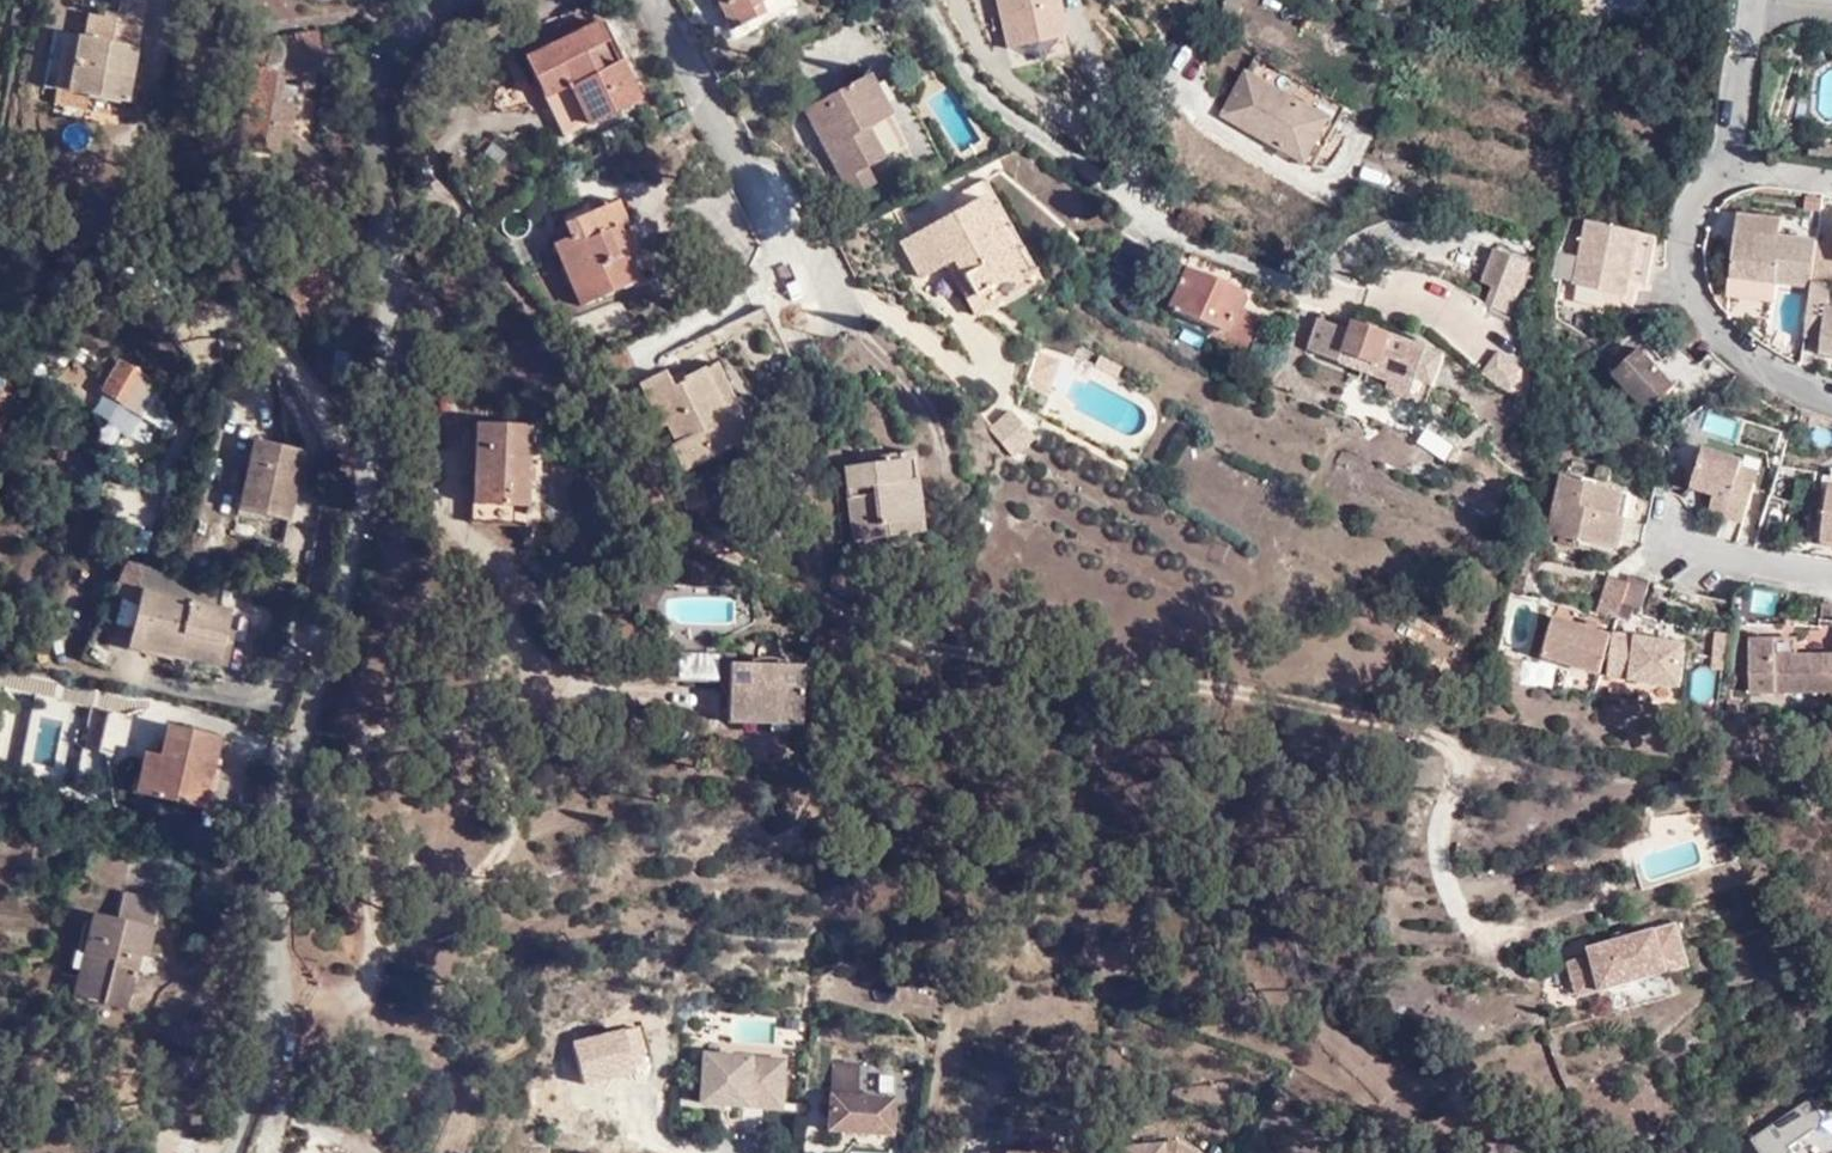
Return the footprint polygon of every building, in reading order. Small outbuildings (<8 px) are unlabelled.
[(134,62),(144,0),(142,0),(121,0),(119,20),(89,15),(86,36),(59,30),(51,87),(139,103),(142,79),(132,78),(134,62)] [(726,20),(747,11),(741,0),(715,0),(726,20)] [(747,11),(750,17),(785,0),(741,0),(747,11)] [(1005,52),(1069,41),(1062,0),(996,0),(1005,52)] [(587,115),(631,93),(602,31),(605,29),(597,11),(553,33),(549,24),(515,41),(539,87),(567,74),(587,115)] [(310,85),(318,42),(295,47),(296,51),(281,56),(273,47),(270,46),(267,46),(265,46),(262,47),(259,48),(257,50),(255,52),(254,54),(253,57),(252,59),(252,62),(253,65),(253,67),(255,69),(256,72),(259,73),(253,109),(246,108),(243,129),(249,130),(245,161),(295,170),(300,171),(303,149),(299,149),(294,148),(299,119),(281,116),(284,94),(302,96),(304,85),(310,85)] [(320,42),(318,42),(310,85),(326,83),(320,42)] [(1247,47),(1237,64),(1320,112),(1298,149),(1306,154),(1338,99),(1247,47)] [(144,64),(134,62),(132,78),(142,79),(144,64)] [(1320,112),(1237,64),(1215,103),(1298,149),(1320,112)] [(868,130),(890,117),(867,73),(803,109),(851,193),(874,181),(867,168),(884,159),(868,130)] [(906,146),(890,117),(868,130),(884,159),(906,146)] [(573,295),(629,271),(628,269),(615,240),(618,237),(611,219),(622,214),(611,188),(556,210),(562,228),(548,234),(573,295)] [(925,271),(951,258),(963,281),(960,286),(976,315),(1036,281),(989,195),(908,239),(925,271)] [(615,240),(628,269),(639,264),(641,264),(643,262),(644,260),(646,257),(647,252),(646,247),(643,243),(640,240),(637,238),(632,237),(622,214),(611,219),(618,237),(615,240)] [(1768,282),(1802,285),(1802,283),(1808,239),(1773,235),(1774,219),(1730,214),(1721,276),(1768,282)] [(1652,236),(1583,217),(1574,255),(1568,279),(1568,283),(1618,295),(1623,277),(1641,280),(1652,236)] [(1808,239),(1802,283),(1821,285),(1828,286),(1829,278),(1831,258),(1831,240),(1808,239)] [(1504,313),(1526,262),(1490,246),(1475,280),(1487,286),(1479,302),(1504,313)] [(1546,275),(1568,279),(1574,255),(1552,250),(1546,275)] [(1243,287),(1200,269),(1181,308),(1232,333),(1231,341),(1246,347),(1259,318),(1245,311),(1249,299),(1240,294),(1243,287)] [(1768,282),(1721,276),(1719,294),(1766,299),(1768,282)] [(1821,285),(1802,283),(1802,285),(1797,334),(1815,337),(1813,350),(1831,353),(1831,306),(1819,305),(1821,285)] [(1352,332),(1358,317),(1329,307),(1323,320),(1352,332)] [(1430,347),(1358,317),(1352,332),(1323,320),(1312,353),(1348,366),(1353,355),(1390,370),(1382,391),(1420,405),(1427,388),(1416,385),(1430,347)] [(1666,383),(1632,344),(1602,372),(1636,410),(1666,383)] [(1441,352),(1430,347),(1416,385),(1427,388),(1441,352)] [(1063,359),(1041,350),(1029,383),(1051,392),(1063,359)] [(1481,375),(1512,391),(1524,369),(1493,353),(1481,375)] [(711,356),(699,362),(721,408),(728,404),(734,401),(711,356)] [(1126,368),(1106,357),(1100,369),(1120,379),(1126,368)] [(122,397),(139,368),(126,360),(109,389),(122,397)] [(6,385),(11,388),(19,369),(0,361),(0,400),(6,385)] [(672,436),(668,438),(681,463),(742,430),(728,404),(721,408),(699,362),(681,372),(682,376),(667,383),(660,367),(638,379),(660,420),(664,418),(672,436)] [(993,431),(1005,444),(1016,413),(1014,411),(993,431)] [(1036,433),(1016,413),(1005,444),(1016,453),(1036,433)] [(473,498),(525,500),(528,421),(478,417),(473,498)] [(661,440),(668,438),(672,436),(664,418),(660,420),(653,424),(661,440)] [(242,511),(294,522),(310,453),(257,441),(242,511)] [(1727,480),(1731,468),(1733,462),(1695,447),(1681,485),(1706,495),(1700,511),(1731,521),(1745,487),(1727,480)] [(913,531),(902,452),(872,456),(872,463),(837,469),(846,540),(913,531)] [(1749,476),(1731,468),(1727,480),(1745,487),(1749,476)] [(1601,519),(1608,494),(1549,478),(1532,535),(1565,544),(1567,539),(1605,551),(1612,522),(1601,519)] [(1820,482),(1810,534),(1831,539),(1831,484),(1820,482)] [(697,484),(678,487),(681,504),(701,502),(697,484)] [(1617,497),(1608,494),(1601,519),(1612,522),(1617,497)] [(523,521),(525,500),(473,498),(472,518),(523,521)] [(103,589),(131,602),(135,584),(223,607),(229,584),(187,575),(119,557),(103,589)] [(1617,581),(1597,575),(1585,613),(1604,619),(1610,603),(1617,581)] [(1617,581),(1610,603),(1630,609),(1639,581),(1619,575),(1617,581)] [(175,645),(172,653),(209,662),(223,607),(135,584),(131,602),(129,610),(145,614),(140,635),(175,645)] [(1811,602),(1807,631),(1831,634),(1831,604),(1811,602)] [(121,638),(172,653),(175,645),(140,635),(145,614),(129,610),(121,638)] [(1528,653),(1587,671),(1599,636),(1600,633),(1540,615),(1528,653)] [(1600,633),(1595,672),(1667,685),(1674,643),(1600,632),(1600,633)] [(1824,690),(1825,654),(1772,653),(1772,660),(1762,660),(1762,639),(1736,638),(1737,691),(1824,690)] [(798,705),(799,669),(761,666),(759,674),(743,672),(743,665),(733,664),(730,654),(676,651),(659,678),(717,679),(726,703),(724,718),(728,724),(764,724),(766,720),(773,721),(777,721),(780,720),(784,718),(787,717),(791,714),(794,711),(796,708),(798,705)] [(161,748),(151,788),(204,802),(222,730),(169,716),(161,748)] [(136,784),(151,788),(161,748),(145,744),(136,784)] [(132,888),(125,912),(164,922),(169,898),(132,888)] [(155,950),(164,922),(125,912),(106,907),(94,944),(106,948),(101,963),(95,961),(88,991),(113,998),(115,989),(138,996),(147,966),(135,962),(141,945),(152,949),(155,950)] [(1690,965),(1677,919),(1587,945),(1601,991),(1690,965)] [(147,966),(152,949),(141,945),(135,962),(147,966)] [(135,1004),(138,996),(115,989),(113,998),(135,1004)] [(705,1054),(701,1104),(783,1110),(787,1060),(705,1054)] [(839,1062),(835,1130),(898,1134),(900,1098),(865,1096),(867,1064),(839,1062)] [(1743,1133),(1753,1152),(1799,1152),(1792,1140),(1825,1124),(1812,1098),(1743,1133)] [(1186,1145),(1131,1151),(1131,1152),(1199,1152),(1186,1145)]
